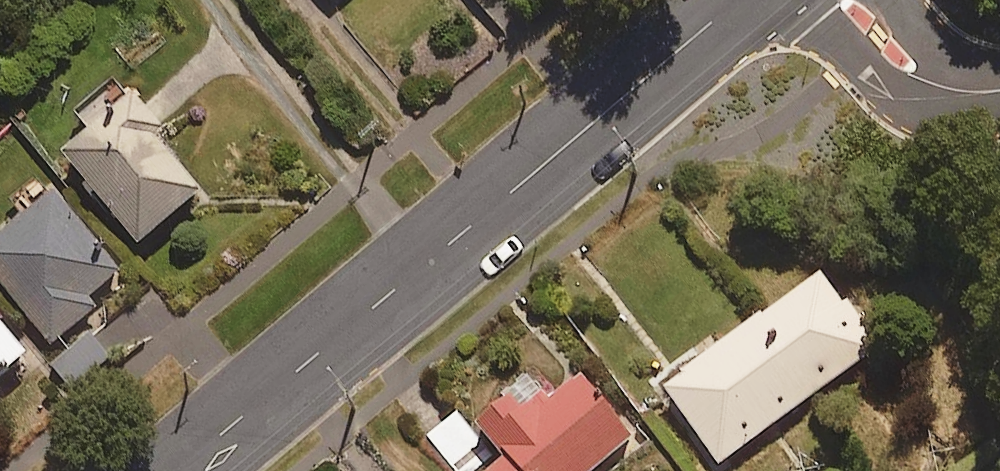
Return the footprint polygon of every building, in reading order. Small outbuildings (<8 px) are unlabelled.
[(140,248),(203,193),(160,145),(169,137),(125,86),(84,122),(94,134),(64,160),(140,248)] [(118,276),(53,200),(0,245),(0,285),(53,347),(97,309),(90,300),(118,276)] [(878,350),(825,278),(668,394),(721,466),(878,350)] [(28,360),(0,326),(0,384),(28,360)] [(512,403),(482,429),(509,461),(497,470),(597,470),(632,442),(580,380),(529,423),(512,403)] [(458,414),(429,439),(458,470),(472,470),(493,453),(458,414)]
